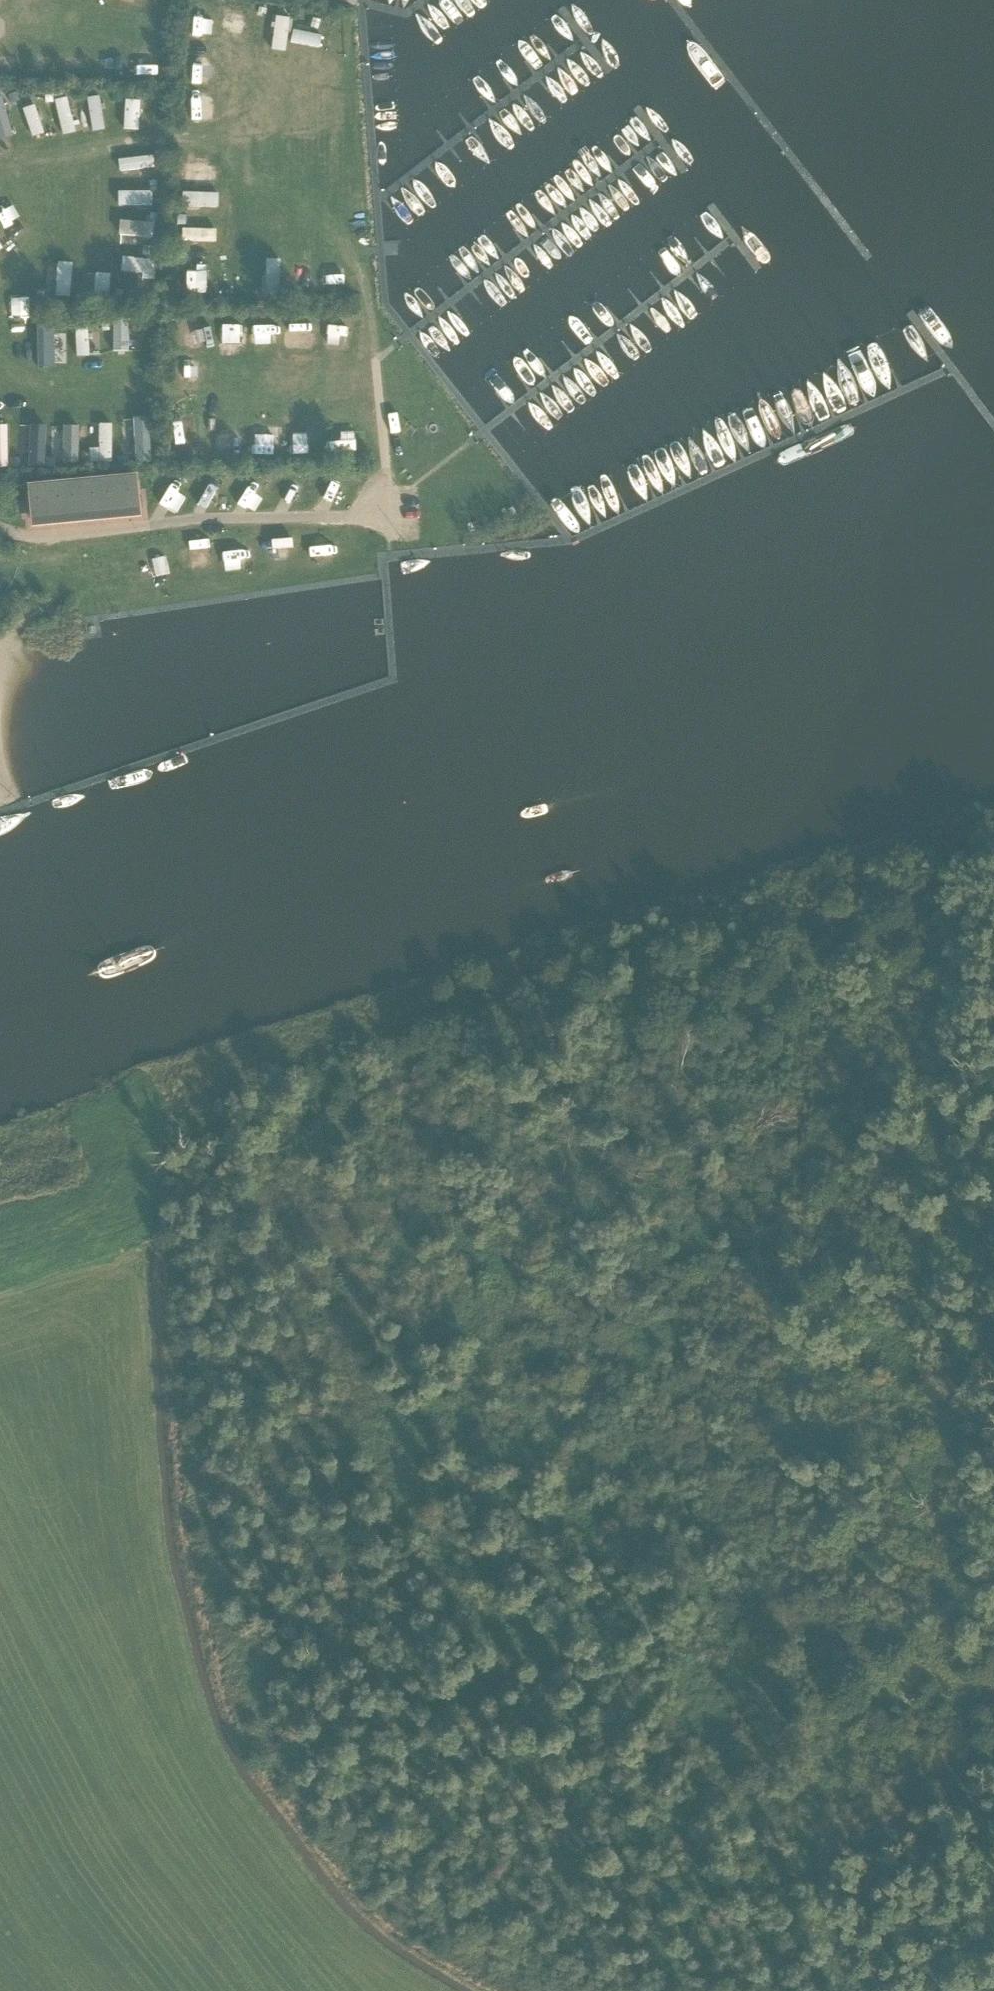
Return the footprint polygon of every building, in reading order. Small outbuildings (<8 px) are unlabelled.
[(145,12),(144,32),(158,33),(159,13),(145,12)] [(275,13),(273,50),(290,51),(291,14),(275,13)] [(319,49),(322,32),(294,25),(290,43),(319,49)] [(143,45),(142,71),(160,71),(161,46),(143,45)] [(112,57),(112,82),(130,82),(131,58),(112,57)] [(88,63),(70,64),(70,79),(89,78),(88,63)] [(217,107),(219,91),(190,88),(188,104),(217,107)] [(140,131),(141,99),(125,98),(124,131),(140,131)] [(80,100),(80,113),(97,112),(97,99),(80,100)] [(10,139),(0,100),(0,141),(10,139)] [(62,137),(74,134),(68,102),(56,104),(62,137)] [(24,107),(31,139),(44,136),(37,105),(24,107)] [(155,155),(119,157),(120,172),(155,170),(155,155)] [(221,185),(221,168),(181,167),(181,184),(221,185)] [(118,208),(148,209),(149,189),(119,188),(118,208)] [(219,210),(219,190),(183,191),(183,211),(219,210)] [(121,211),(120,238),(149,238),(149,212),(121,211)] [(217,245),(217,226),(184,227),(184,245),(217,245)] [(122,275),(156,276),(157,258),(145,258),(146,245),(123,244),(122,275)] [(316,280),(316,258),(301,259),(302,280),(316,280)] [(322,260),(321,286),(335,287),(336,260),(322,260)] [(75,262),(58,262),(57,293),(73,294),(75,262)] [(209,272),(185,271),(185,293),(208,294),(209,272)] [(97,272),(96,305),(111,305),(112,273),(97,272)] [(129,343),(129,317),(114,317),(114,343),(129,343)] [(224,319),(223,348),(243,348),(244,320),(224,319)] [(253,320),(253,335),(273,335),(273,321),(253,320)] [(311,349),(312,322),(286,321),(285,348),(311,349)] [(199,354),(203,328),(180,325),(176,351),(199,354)] [(38,328),(39,366),(53,366),(52,328),(38,328)] [(200,385),(199,358),(177,359),(178,386),(200,385)] [(100,455),(113,455),(113,424),(99,424),(100,455)] [(8,426),(0,425),(0,464),(7,465),(8,426)] [(31,427),(30,462),(45,462),(46,428),(31,427)] [(174,428),(164,432),(179,464),(189,459),(174,428)] [(79,458),(80,429),(68,429),(66,458),(79,458)] [(132,462),(150,461),(148,435),(130,436),(132,462)] [(293,439),(293,453),(321,454),(321,439),(293,439)] [(281,455),(282,442),(256,441),(255,455),(281,455)] [(141,518),(137,474),(27,485),(31,529),(141,518)]
